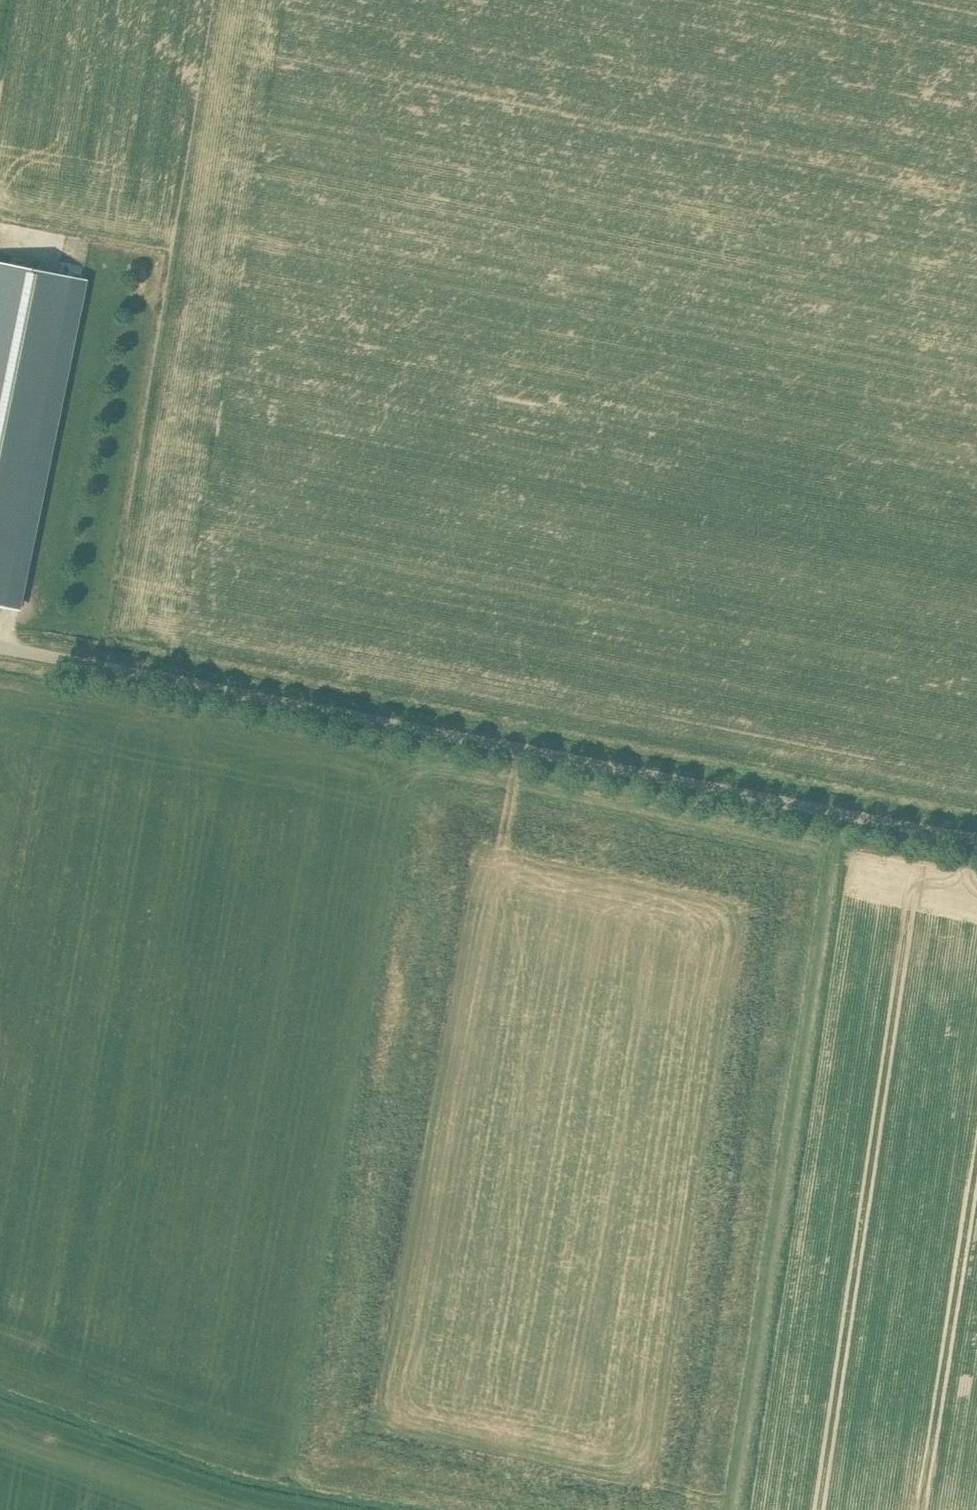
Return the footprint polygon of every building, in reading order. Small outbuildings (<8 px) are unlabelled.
[(3,606),(70,277),(0,262),(0,605),(3,606)]
